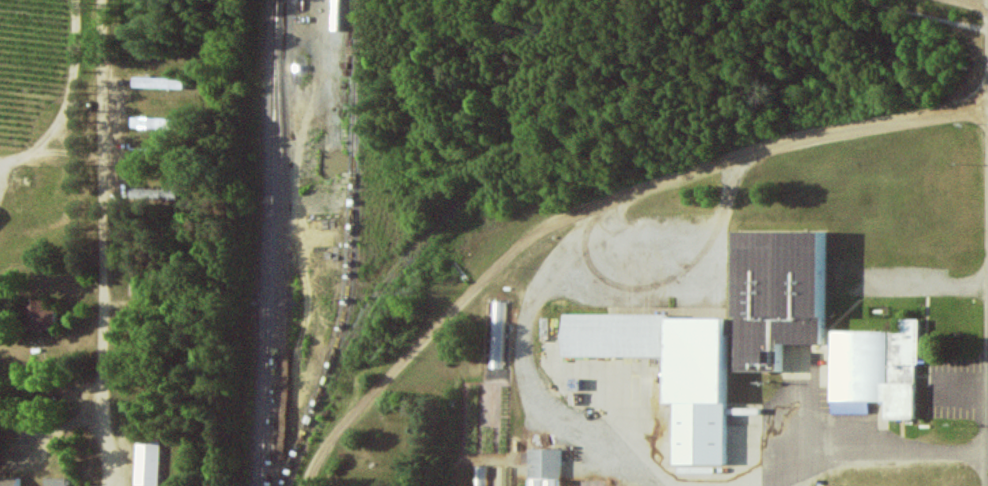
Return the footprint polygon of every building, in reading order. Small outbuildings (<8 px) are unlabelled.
[(186,88),(186,79),(132,77),(132,86),(186,88)] [(168,128),(168,119),(130,118),(130,127),(168,128)] [(729,317),(560,315),(560,356),(662,357),(662,403),(672,404),(672,471),(710,472),(710,465),(726,465),(727,336),(732,336),(732,371),(781,371),(781,358),(774,358),(775,344),(822,344),(822,328),(824,328),(825,232),(730,231),(729,317)] [(42,299),(24,300),(25,329),(53,328),(53,310),(42,310),(42,299)] [(489,368),(506,369),(508,302),(491,301),(489,368)] [(829,331),(829,413),(868,413),(868,401),(883,402),(883,419),(916,419),(916,319),(899,319),(898,332),(829,331)] [(161,441),(136,440),(135,485),(139,485),(159,485),(161,441)] [(561,449),(528,449),(528,485),(561,485),(561,449)] [(21,477),(0,477),(0,485),(21,485),(21,477)] [(65,478),(44,477),(44,485),(65,485),(65,478)]
